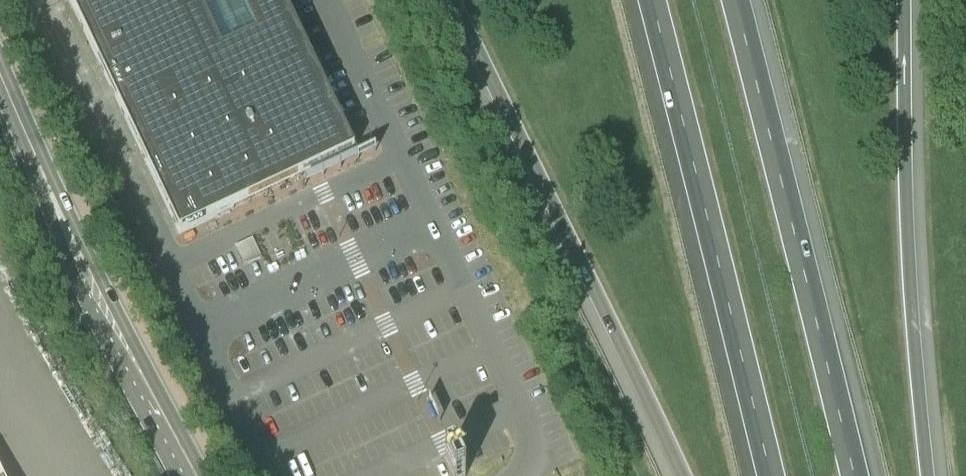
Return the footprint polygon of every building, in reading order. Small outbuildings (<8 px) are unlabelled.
[(179,233),(312,169),(354,149),(284,0),(70,0),(179,233)]
